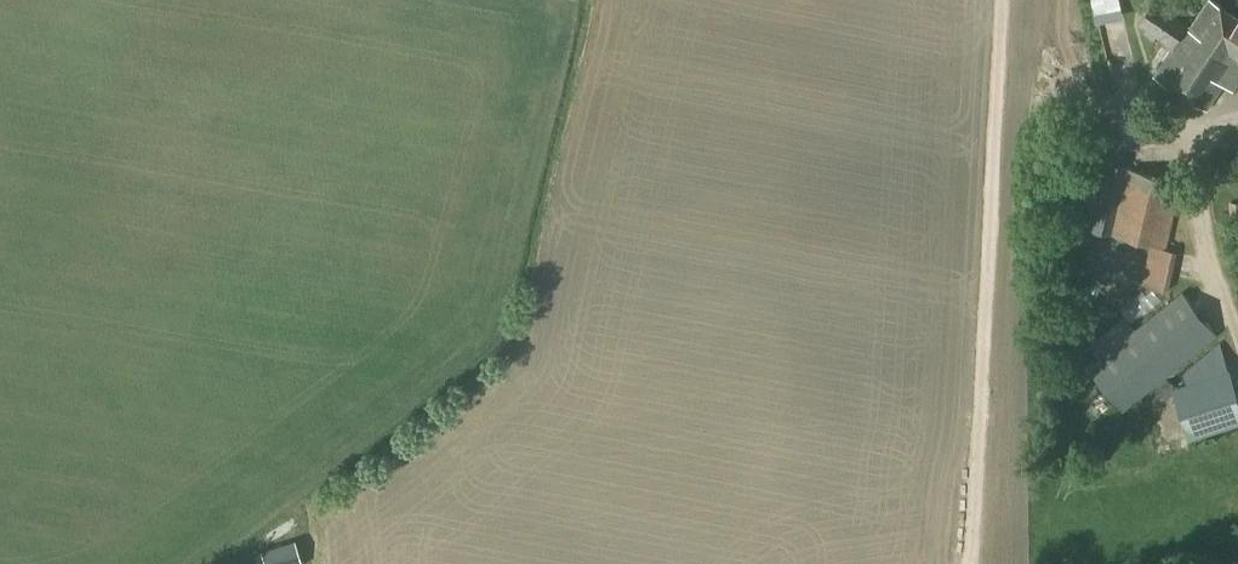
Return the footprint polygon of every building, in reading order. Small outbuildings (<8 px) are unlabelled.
[(1137,26),(1171,48),(1152,76),(1207,111),(1233,71),(1237,74),(1237,17),(1210,0),(1206,0),(1191,24),(1154,1),(1137,26)] [(1169,290),(1177,252),(1166,249),(1181,182),(1097,161),(1081,228),(1149,245),(1141,284),(1169,290)] [(1228,202),(1228,214),(1237,215),(1237,202),(1228,202)] [(1217,335),(1182,291),(1135,329),(1124,314),(1087,344),(1098,359),(1087,369),(1122,412),(1217,335)] [(1237,424),(1237,397),(1224,355),(1186,368),(1190,380),(1171,386),(1178,408),(1188,440),(1237,424)] [(258,563),(259,563),(289,563),(295,559),(284,544),(258,563)]
